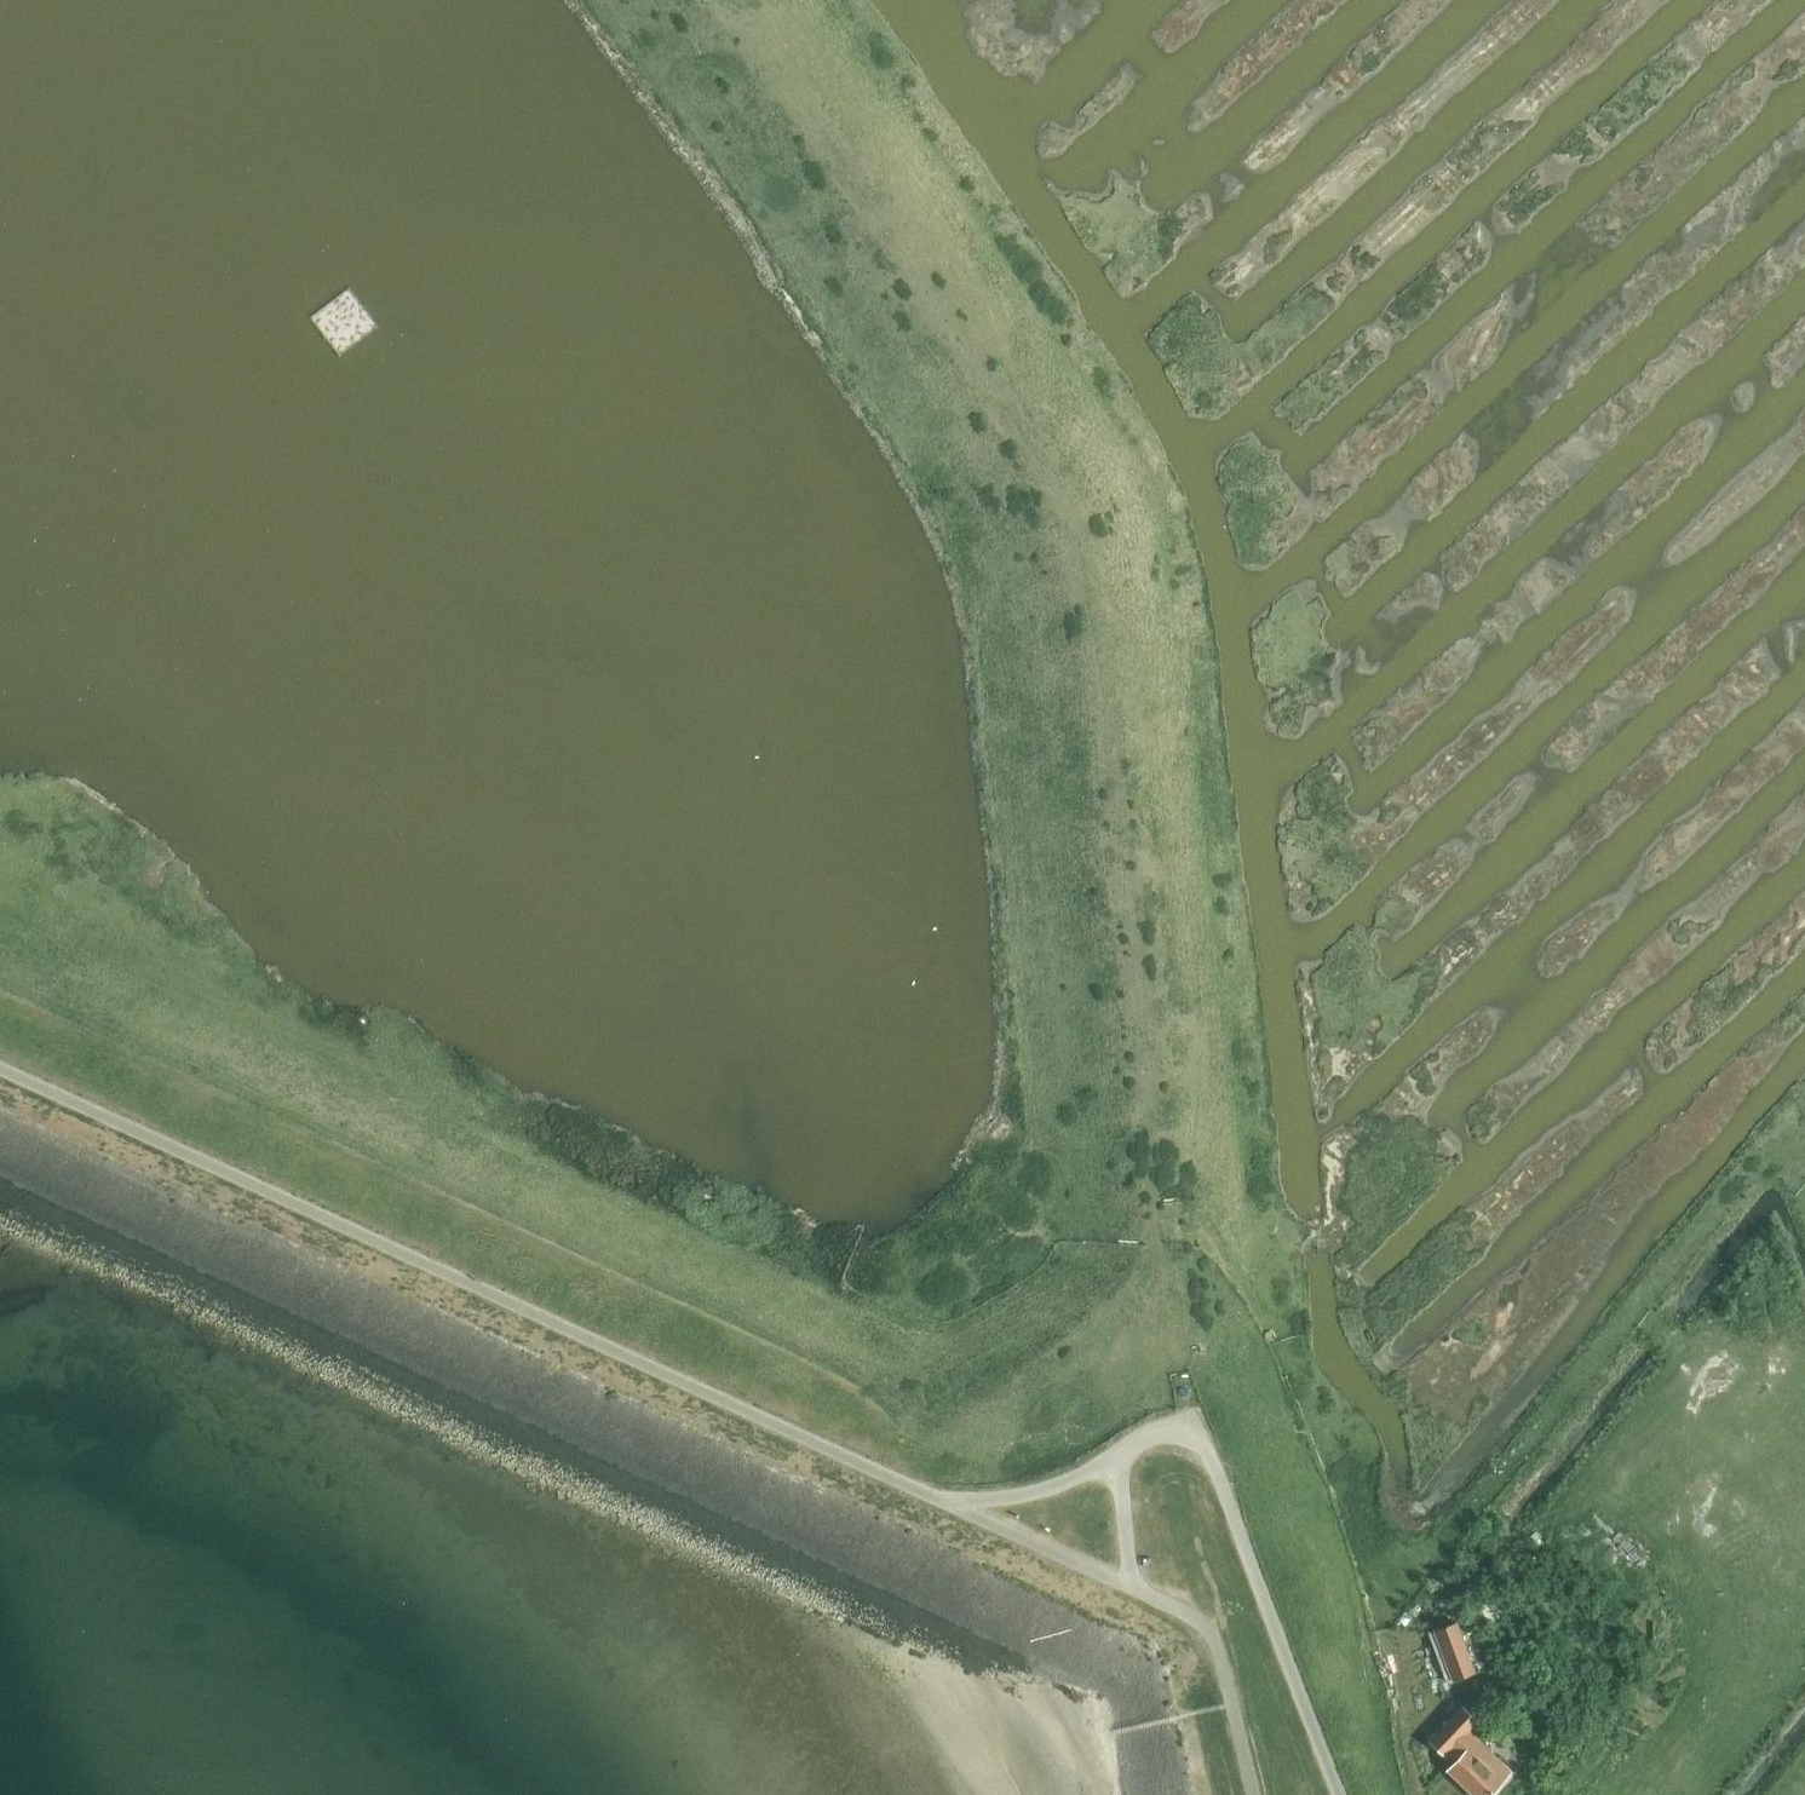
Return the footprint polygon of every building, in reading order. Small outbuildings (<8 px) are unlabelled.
[(1387,504),(1406,519),(1424,496),(1405,481),(1387,504)] [(1454,1619),(1431,1628),(1451,1678),(1474,1669),(1454,1619)] [(1511,1768),(1468,1727),(1477,1719),(1462,1704),(1430,1737),(1445,1752),(1449,1748),(1458,1756),(1448,1767),(1477,1794),(1485,1794),(1511,1768)]
